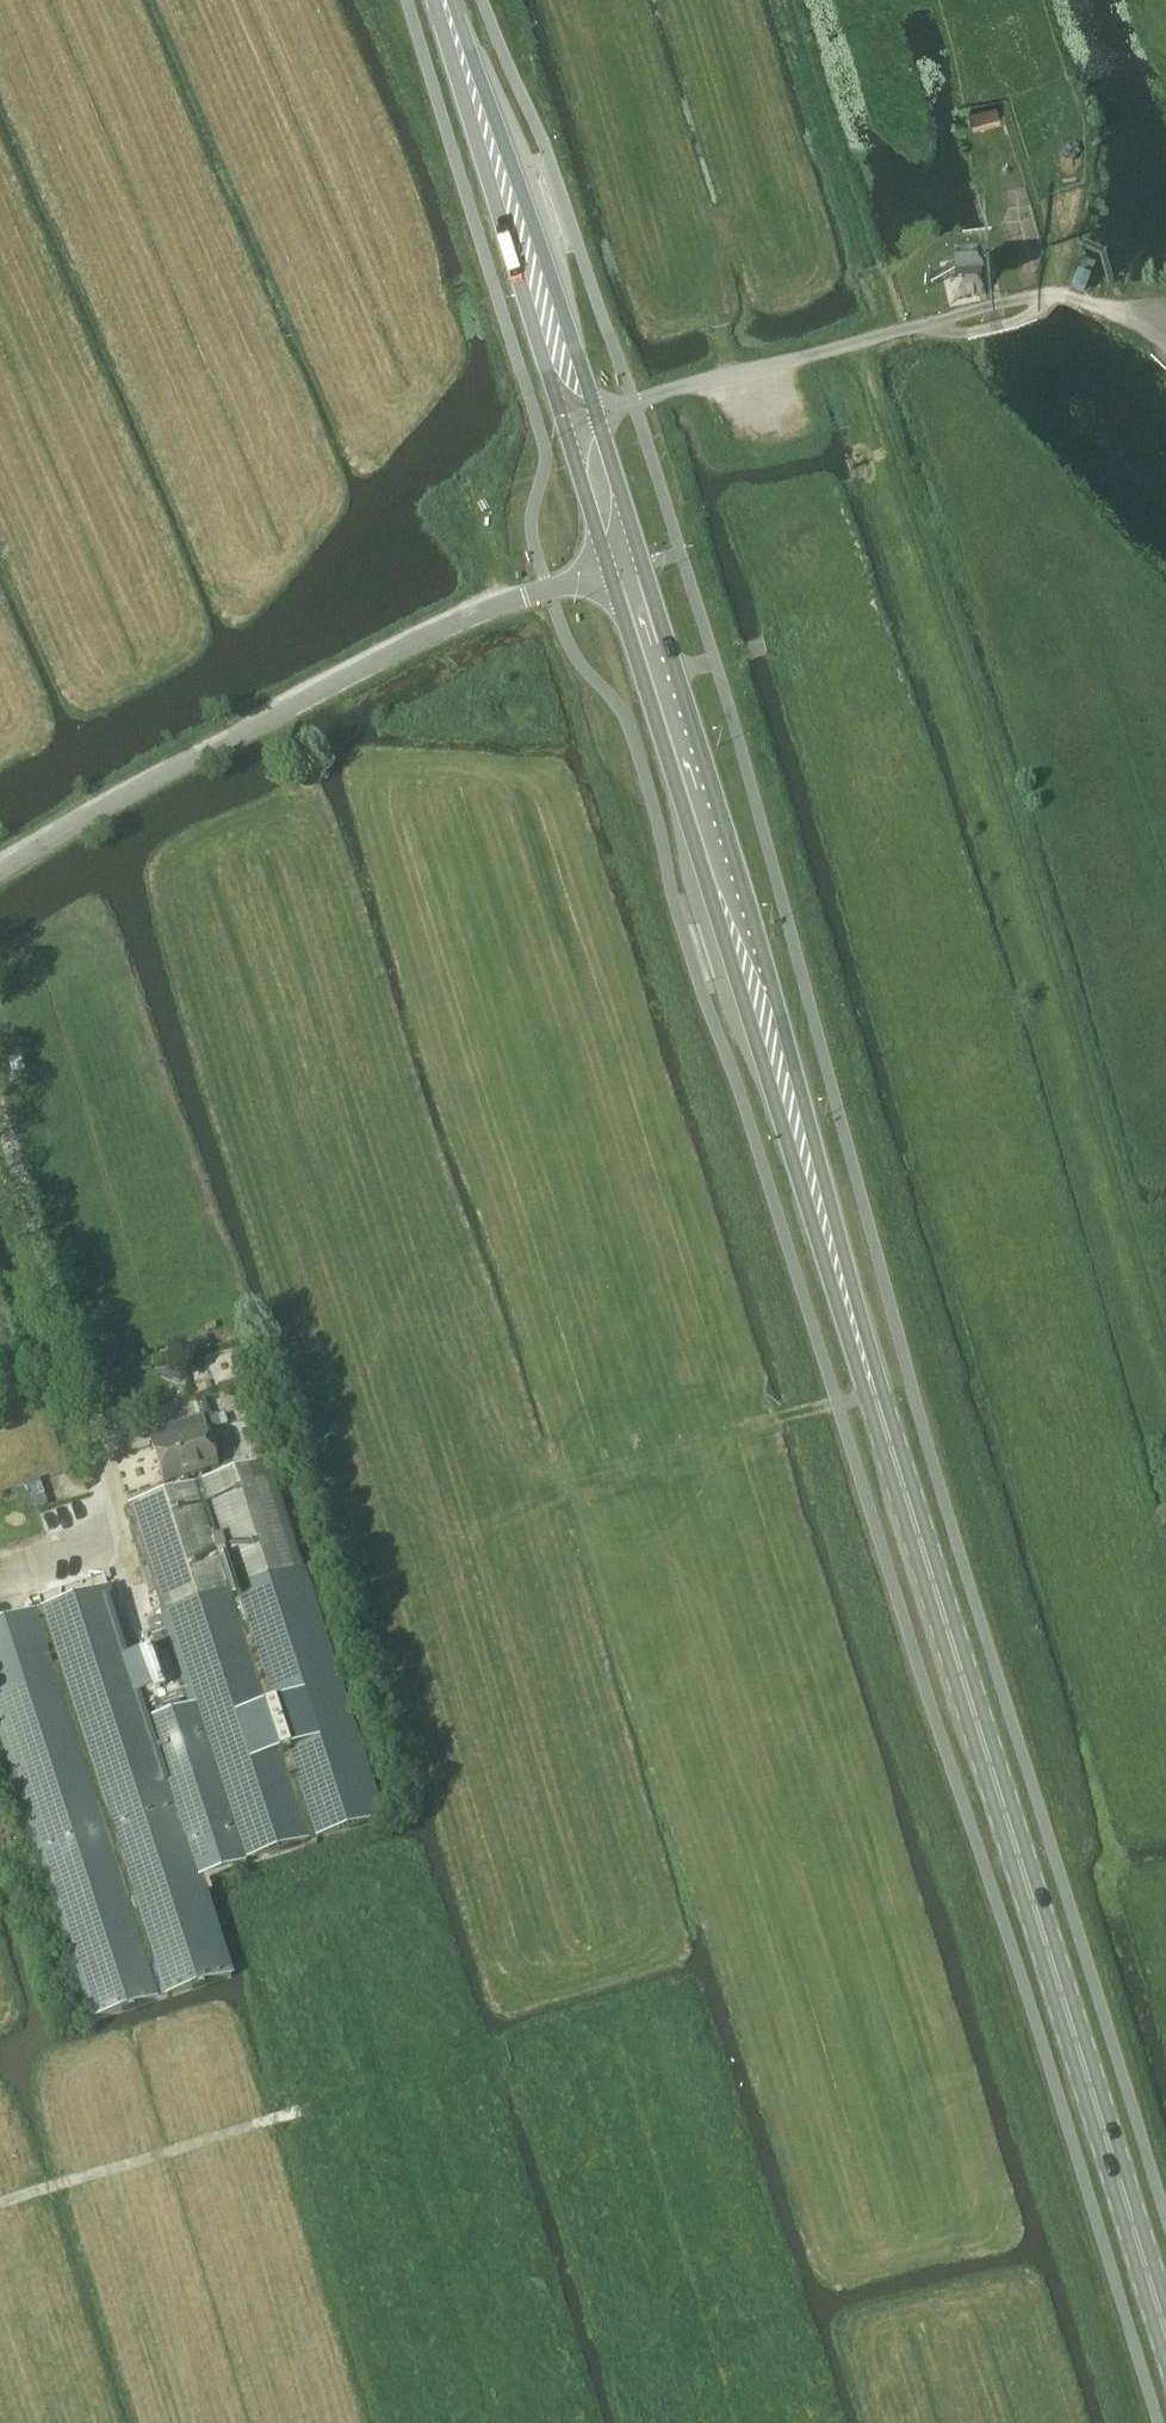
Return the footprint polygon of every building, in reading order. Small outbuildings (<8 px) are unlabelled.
[(973,128),(1000,122),(995,105),(969,111),(973,128)] [(953,299),(986,292),(979,260),(946,267),(953,299)] [(1084,292),(1089,279),(1077,275),(1072,287),(1084,292)] [(182,1424),(185,1435),(152,1445),(164,1483),(216,1468),(201,1419),(182,1424)] [(130,1514),(171,1644),(128,1657),(107,1592),(0,1626),(0,1737),(90,2022),(231,1977),(200,1877),(381,1820),(269,1463),(128,1508),(130,1514)] [(38,1480),(28,1483),(29,1486),(32,1496),(42,1493),(39,1483),(38,1480)]
